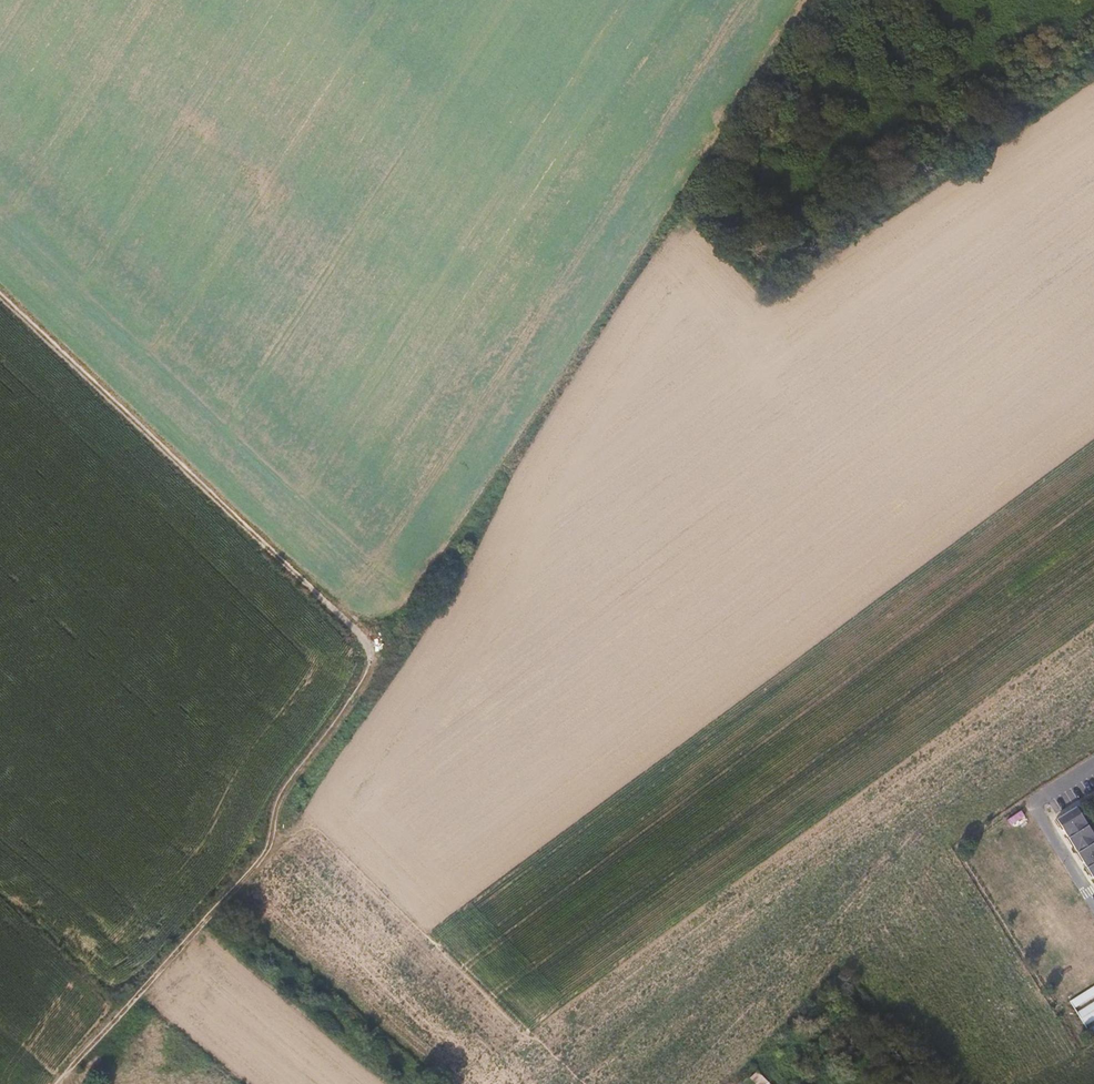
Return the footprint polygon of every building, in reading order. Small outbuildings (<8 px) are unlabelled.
[(1077,807),(1056,820),(1061,828),(1062,827),(1068,837),(1067,838),(1071,845),(1072,844),(1078,852),(1076,853),(1080,860),(1082,859),(1087,867),(1086,868),(1090,875),(1091,874),(1093,879),(1093,835),(1077,807)] [(1093,1033),(1093,985),(1070,998),(1090,1035),(1093,1033)] [(821,1067),(816,1062),(808,1070),(813,1075),(821,1067)] [(771,1083),(757,1070),(751,1077),(757,1083),(770,1083),(771,1083)]
